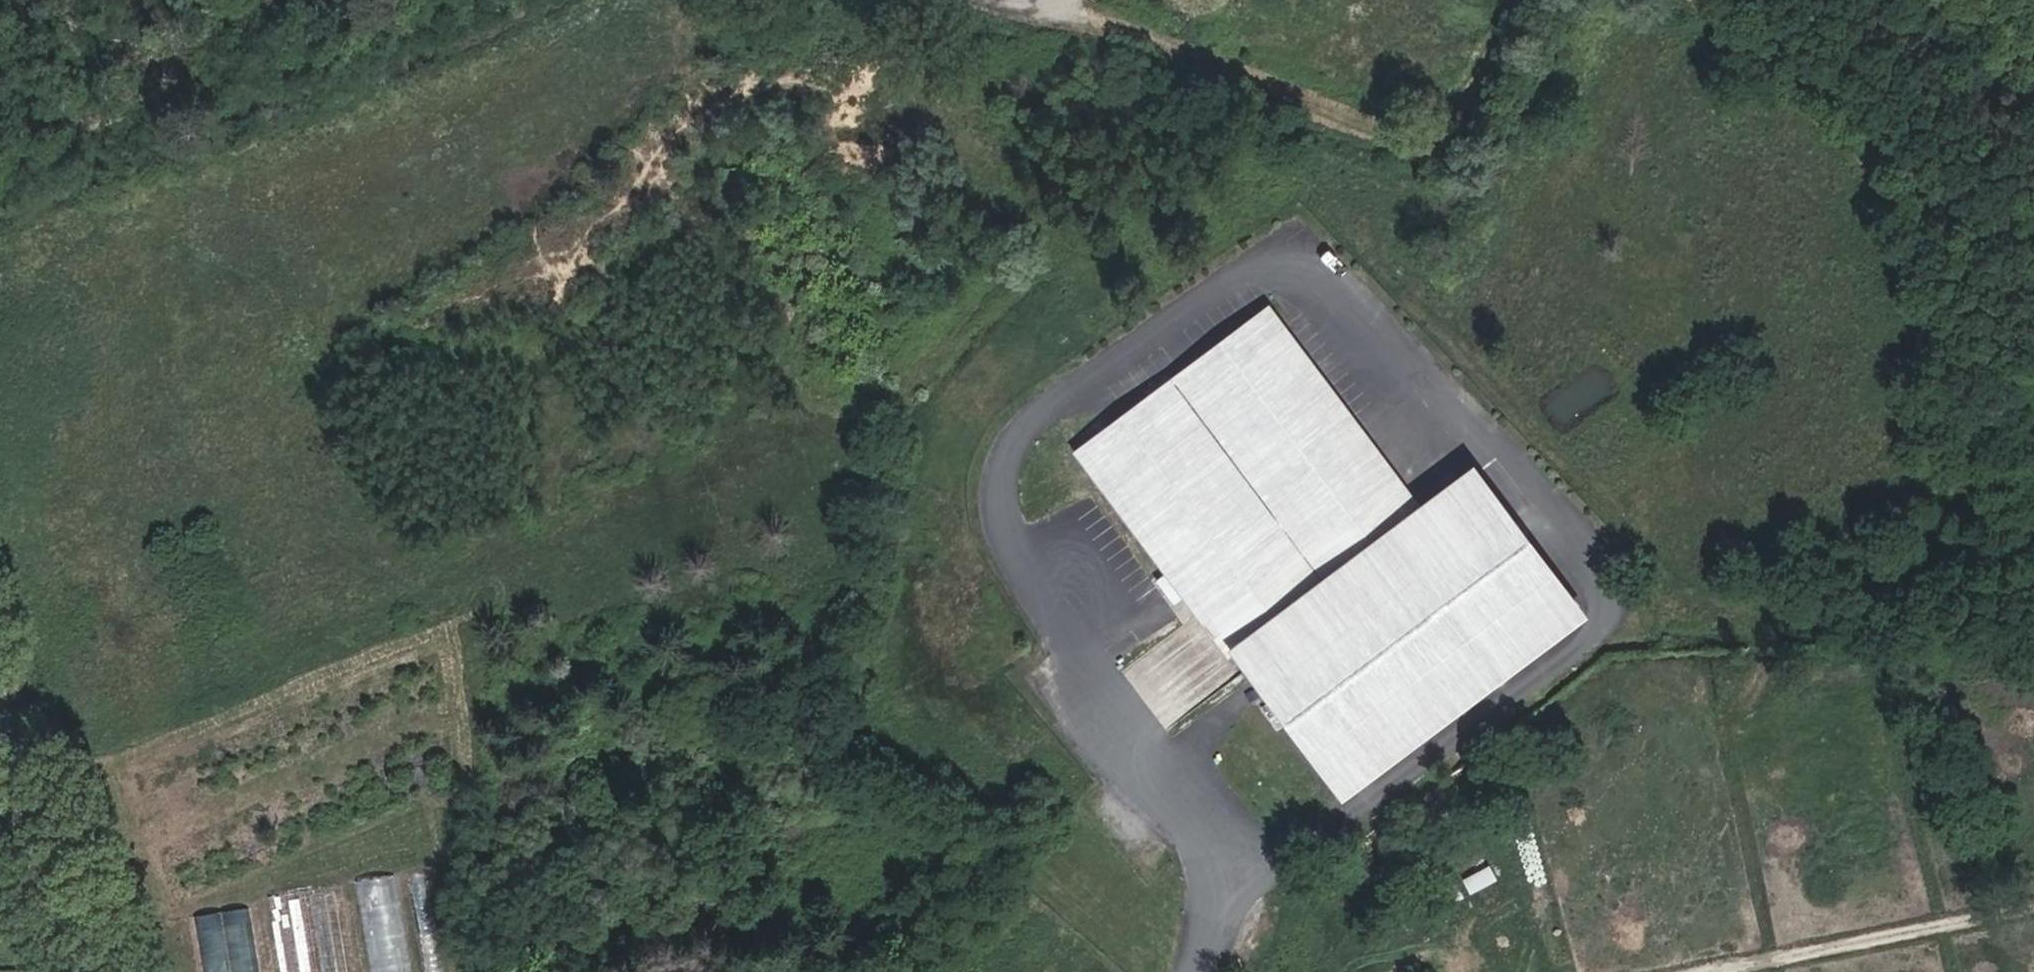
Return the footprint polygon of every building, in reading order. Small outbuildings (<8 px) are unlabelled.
[(1225,654),(1233,648),(1343,796),(1592,612),(1472,451),(1414,493),(1274,304),(1074,451),(1225,654)] [(400,878),(365,881),(372,971),(407,971),(400,878)] [(272,893),(282,971),(353,971),(342,884),(272,893)] [(251,906),(207,911),(215,971),(260,971),(251,906)]
